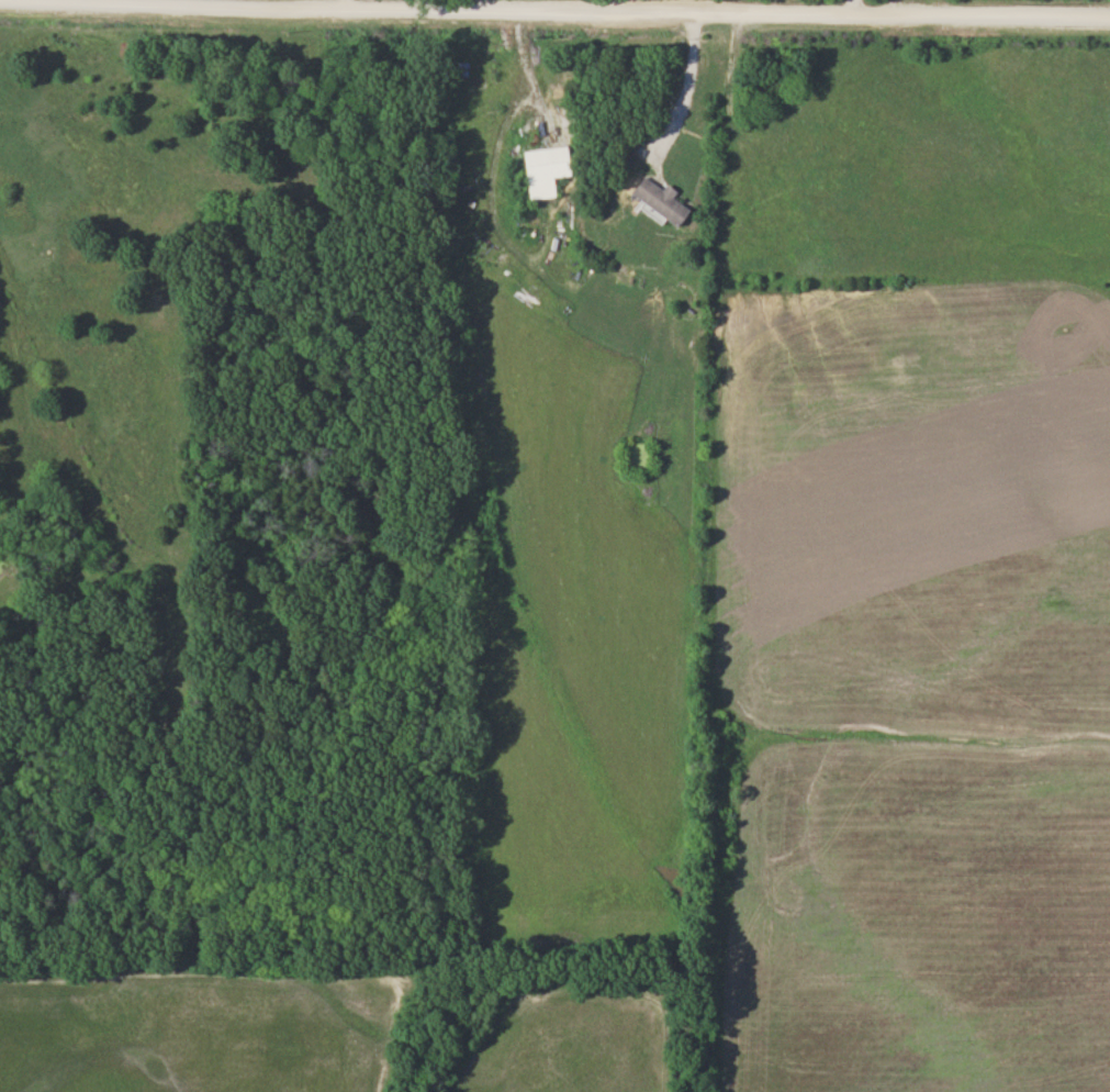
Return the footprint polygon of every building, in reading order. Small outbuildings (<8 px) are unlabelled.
[(558,198),(557,177),(573,176),(571,147),(529,149),(532,200),(558,198)] [(685,226),(697,210),(650,176),(638,192),(685,226)]
